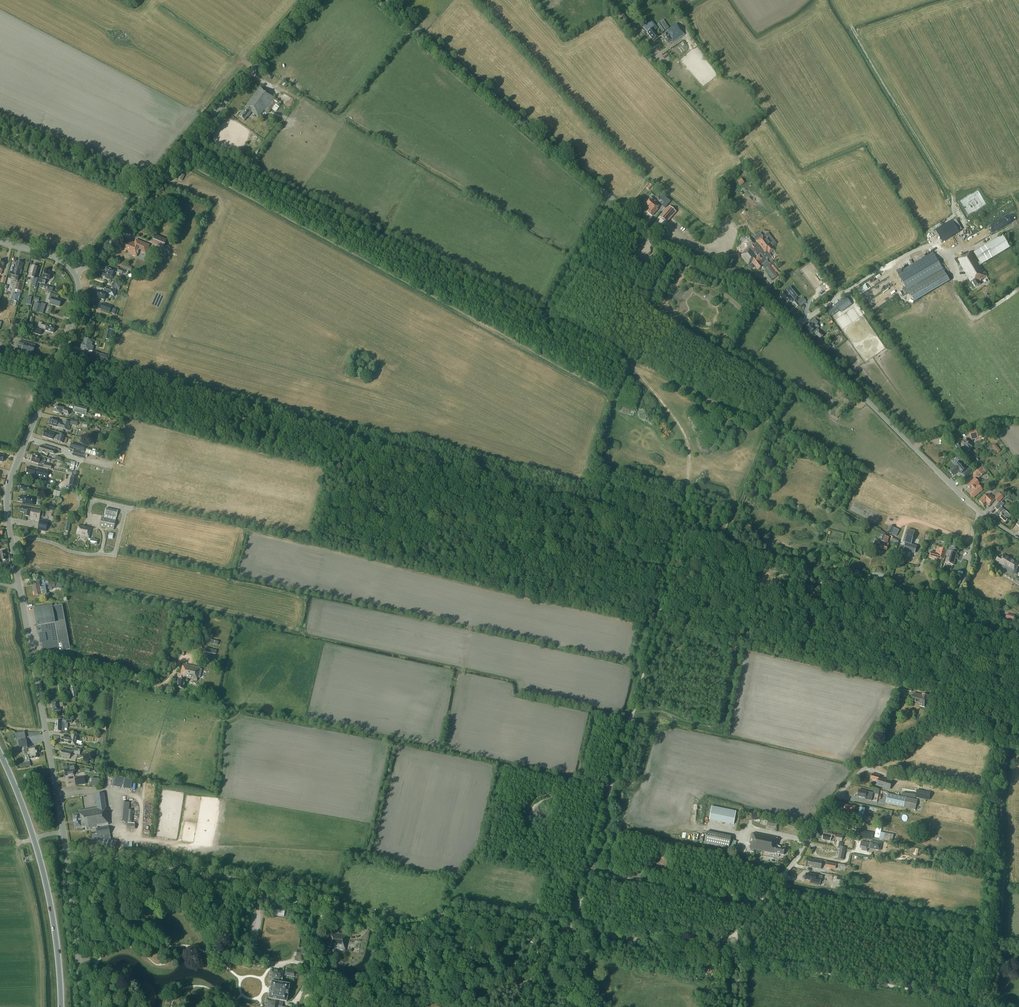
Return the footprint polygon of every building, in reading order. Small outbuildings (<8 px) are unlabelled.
[(652,21),(644,27),(647,32),(653,40),(658,36),(653,29),(656,27),(652,21)] [(667,30),(668,31),(661,36),(667,43),(671,40),(673,42),(684,34),(678,25),(677,26),(675,23),(667,30)] [(258,117),(274,98),(260,87),(244,106),(246,107),(243,111),(243,110),(239,116),(244,120),(247,116),(248,116),(252,112),(258,117)] [(647,202),(647,203),(645,205),(648,208),(648,207),(650,209),(647,212),(651,216),(657,210),(656,209),(659,206),(654,202),(655,201),(651,197),(647,202)] [(666,222),(676,212),(669,206),(660,217),(666,222)] [(956,219),(952,221),(952,220),(934,230),(942,242),(959,232),(959,231),(962,229),(956,219)] [(156,235),(153,241),(164,246),(167,240),(156,235)] [(974,252),(981,264),(1009,247),(1002,235),(974,252)] [(754,244),(750,238),(742,244),(737,248),(739,251),(741,250),(743,253),(740,255),(748,265),(751,262),(754,266),(754,265),(758,270),(762,267),(772,280),(777,277),(766,262),(766,261),(771,257),(769,255),(774,251),(772,248),(771,249),(769,245),(771,244),(771,243),(768,239),(767,239),(765,240),(763,237),(756,242),(757,243),(754,244)] [(131,254),(136,257),(138,251),(145,254),(149,246),(137,240),(135,243),(130,241),(129,243),(127,243),(125,248),(132,252),(131,254)] [(148,253),(155,256),(158,251),(151,248),(148,253)] [(971,282),(972,281),(976,287),(980,284),(978,281),(987,276),(985,271),(984,272),(972,251),(957,260),(971,282)] [(167,254),(161,252),(159,258),(165,260),(167,254)] [(910,292),(916,301),(949,280),(933,253),(903,271),(902,268),(898,271),(907,287),(910,292)] [(20,262),(19,262),(17,262),(14,271),(14,273),(10,272),(9,278),(17,280),(20,273),(21,273),(22,270),(21,270),(22,263),(21,263),(21,262),(20,262)] [(132,267),(123,264),(121,268),(131,272),(132,267)] [(35,267),(31,266),(28,276),(33,278),(32,286),(35,287),(38,278),(35,277),(38,268),(37,267),(36,266),(35,267)] [(104,272),(102,277),(110,280),(112,276),(113,276),(115,273),(116,271),(106,267),(104,272)] [(40,277),(38,283),(45,285),(47,280),(49,280),(51,273),(50,273),(50,271),(44,269),(42,278),(40,277)] [(868,299),(892,286),(888,279),(864,292),(868,299)] [(111,287),(119,291),(122,282),(117,280),(116,283),(115,284),(113,283),(111,287)] [(827,286),(816,295),(818,297),(829,289),(827,286)] [(99,291),(97,297),(104,300),(106,294),(114,297),(116,291),(111,290),(110,290),(105,288),(103,292),(99,291)] [(791,301),(794,298),(794,299),(797,296),(791,289),(788,291),(788,292),(786,294),(784,291),(779,296),(785,303),(789,299),(791,301)] [(56,295),(50,293),(48,300),(51,301),(50,304),(55,306),(56,305),(59,307),(61,300),(58,299),(55,298),(56,295)] [(834,309),(829,313),(831,316),(840,310),(841,312),(852,304),(847,297),(833,307),(834,309)] [(41,304),(35,302),(33,311),(38,312),(41,304)] [(106,304),(103,310),(110,313),(112,306),(106,304)] [(812,334),(814,332),(816,334),(820,338),(824,335),(819,330),(819,331),(817,328),(819,327),(815,323),(817,322),(814,319),(810,323),(806,327),(812,334)] [(45,328),(45,331),(53,333),(54,327),(41,324),(42,323),(39,323),(38,326),(45,328)] [(83,343),(82,347),(92,351),(94,347),(92,346),(93,342),(90,341),(85,339),(84,343),(83,343)] [(24,347),(23,350),(33,353),(35,346),(28,344),(28,343),(20,341),(19,345),(24,347)] [(55,406),(54,412),(59,414),(58,414),(61,415),(62,413),(69,415),(70,411),(63,409),(64,408),(55,406)] [(50,419),(48,425),(67,430),(69,422),(63,421),(63,424),(58,422),(59,421),(50,419)] [(45,431),(43,437),(53,440),(53,439),(58,441),(57,441),(63,443),(65,436),(60,434),(59,436),(45,431)] [(964,450),(967,453),(973,448),(970,445),(971,444),(967,439),(960,444),(959,442),(955,446),(960,453),(964,450)] [(40,446),(38,452),(47,454),(48,452),(53,453),(55,448),(43,445),(42,446),(40,446)] [(84,460),(85,454),(74,451),(73,456),(84,460)] [(33,455),(31,461),(41,465),(42,464),(43,465),(45,459),(41,457),(40,458),(33,455)] [(955,466),(949,470),(954,475),(959,471),(960,473),(961,472),(962,473),(968,469),(961,460),(955,465),(956,465),(955,466)] [(982,466),(974,472),(973,473),(974,475),(975,476),(976,477),(977,476),(977,477),(981,474),(982,475),(987,471),(982,466)] [(36,478),(46,480),(48,472),(36,469),(36,470),(27,467),(26,473),(31,475),(31,477),(36,478)] [(966,471),(967,472),(963,475),(966,478),(972,472),(969,469),(966,471)] [(78,477),(71,475),(69,486),(76,488),(78,477)] [(970,488),(970,489),(971,488),(972,489),(969,492),(973,497),(982,490),(985,488),(983,486),(980,487),(978,484),(980,483),(975,477),(972,480),(973,481),(967,485),(968,486),(967,487),(968,488),(969,488),(970,488)] [(30,494),(31,486),(35,486),(36,483),(29,481),(28,485),(24,484),(24,485),(20,484),(18,490),(26,492),(26,493),(30,494)] [(996,498),(995,499),(990,493),(987,497),(985,495),(979,500),(984,505),(986,502),(990,505),(996,500),(998,503),(1004,497),(999,493),(995,497),(996,498)] [(1018,506),(1018,499),(1014,494),(1010,497),(1018,506)] [(23,497),(18,497),(18,501),(25,502),(25,504),(33,505),(35,497),(24,496),(23,497)] [(995,508),(997,510),(1003,504),(1001,502),(999,504),(995,508)] [(30,517),(30,519),(38,520),(41,510),(31,508),(31,509),(20,507),(19,512),(24,513),(24,515),(30,517)] [(116,517),(117,510),(105,507),(104,514),(116,517)] [(997,512),(1001,516),(1000,517),(1005,522),(1011,517),(1004,510),(1005,510),(1002,507),(997,512)] [(101,516),(99,525),(113,528),(115,519),(101,516)] [(39,522),(38,529),(46,531),(47,524),(39,522)] [(81,535),(89,537),(91,527),(85,526),(85,527),(78,525),(76,534),(81,535)] [(897,529),(890,526),(887,531),(891,533),(894,534),(897,529)] [(905,543),(903,550),(908,552),(908,549),(915,551),(917,546),(911,544),(915,531),(909,529),(905,543)] [(879,534),(882,535),(880,541),(875,540),(873,547),(879,549),(879,548),(887,550),(888,544),(887,544),(890,535),(885,533),(881,530),(879,534)] [(949,543),(947,550),(945,555),(947,556),(945,563),(954,565),(957,554),(954,553),(956,545),(949,543)] [(944,559),(945,555),(947,550),(937,547),(936,552),(931,551),(929,558),(937,560),(938,557),(944,559)] [(1016,562),(1004,555),(1002,558),(998,556),(996,560),(1000,562),(1000,563),(1003,565),(1002,567),(1007,570),(1008,568),(1011,570),(1012,569),(1015,570),(1016,569),(1018,565),(1015,564),(1016,562)] [(33,586),(35,596),(41,594),(40,584),(33,586)] [(52,606),(52,605),(34,608),(36,624),(37,624),(38,626),(40,626),(41,626),(43,633),(39,634),(40,642),(42,642),(44,650),(58,647),(59,651),(70,649),(63,604),(52,606)] [(1006,614),(1005,621),(1013,623),(1015,616),(1006,614)] [(200,677),(202,669),(200,668),(182,664),(179,679),(178,679),(176,688),(183,689),(185,679),(196,681),(197,677),(198,677),(200,677)] [(920,706),(925,708),(927,700),(925,700),(926,695),(922,694),(922,695),(914,693),(912,701),(920,703),(920,706)] [(60,707),(64,706),(65,706),(64,702),(60,703),(59,701),(51,702),(53,712),(61,710),(60,707)] [(72,719),(64,718),(64,722),(62,722),(62,721),(55,721),(55,731),(61,731),(64,731),(65,728),(68,729),(68,723),(72,723),(72,719)] [(68,737),(68,738),(62,736),(61,742),(66,744),(76,746),(78,736),(71,734),(71,738),(68,737)] [(25,754),(28,754),(29,759),(38,758),(36,747),(27,749),(27,746),(26,739),(18,740),(20,748),(24,747),(25,754)] [(74,751),(63,748),(63,750),(61,750),(60,756),(70,758),(71,756),(73,756),(74,751)] [(70,776),(71,776),(74,775),(73,771),(76,771),(75,764),(67,766),(67,769),(64,770),(65,776),(70,775),(70,776)] [(884,785),(886,779),(879,777),(879,775),(872,773),(871,778),(873,779),(872,780),(878,782),(877,783),(884,785)] [(111,787),(124,788),(124,785),(131,786),(132,779),(112,777),(111,787)] [(92,779),(91,786),(98,787),(98,786),(99,783),(100,783),(100,779),(92,779)] [(859,790),(857,796),(865,798),(865,799),(871,801),(873,792),(859,790)] [(916,797),(929,800),(930,793),(917,790),(916,797)] [(109,825),(104,793),(96,795),(98,808),(79,811),(79,814),(73,815),(75,828),(86,826),(87,829),(109,825)] [(886,803),(915,810),(916,803),(917,800),(895,795),(888,793),(886,803)] [(859,814),(857,819),(863,820),(865,809),(860,808),(855,808),(855,806),(850,805),(850,807),(845,806),(844,810),(847,810),(847,812),(854,813),(859,814)] [(711,807),(709,821),(734,825),(736,811),(711,807)] [(109,826),(97,828),(97,833),(98,838),(91,838),(91,845),(98,845),(98,844),(115,848),(117,842),(111,841),(109,826)] [(824,831),(822,839),(830,841),(831,836),(835,837),(835,834),(824,831)] [(862,831),(861,836),(873,839),(874,833),(862,831)] [(706,832),(704,844),(728,849),(731,837),(706,832)] [(753,833),(750,848),(775,853),(784,855),(785,847),(776,845),(777,843),(776,843),(777,838),(753,833)] [(885,833),(884,840),(892,842),(894,835),(885,833)] [(871,841),(871,843),(869,843),(861,841),(861,844),(860,848),(861,848),(861,850),(867,851),(868,847),(870,847),(870,848),(880,850),(882,843),(871,841)] [(815,859),(815,861),(809,860),(808,865),(814,866),(814,868),(822,869),(823,861),(815,859)] [(810,883),(820,885),(821,879),(822,879),(823,876),(816,875),(806,873),(805,879),(810,880),(810,883)] [(274,915),(283,917),(285,910),(275,908),(274,915)] [(329,932),(327,947),(338,948),(337,949),(345,950),(347,939),(346,939),(347,934),(329,932)] [(277,1006),(278,1001),(287,1002),(290,985),(281,983),(283,973),(271,971),(269,981),(272,982),(269,999),(266,998),(264,1006),(282,1006),(277,1006)]
